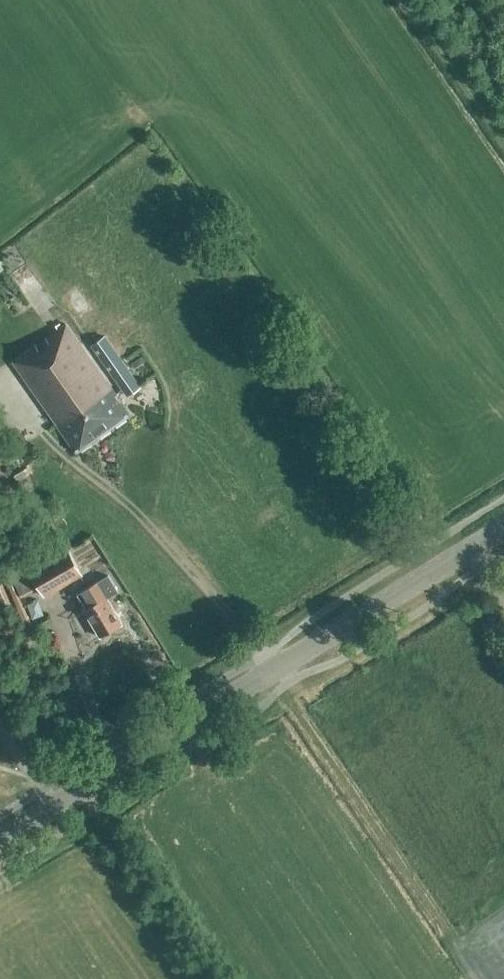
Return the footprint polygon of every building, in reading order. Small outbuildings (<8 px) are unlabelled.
[(24,294),(39,289),(36,278),(21,283),(24,294)] [(107,381),(106,382),(66,323),(61,327),(59,323),(55,326),(58,329),(13,361),(57,425),(75,452),(129,413),(119,398),(115,393),(107,381)] [(119,398),(125,394),(127,396),(139,386),(105,336),(92,346),(121,389),(115,393),(119,398)] [(82,576),(76,565),(67,549),(27,572),(43,599),(82,576)] [(109,574),(96,582),(96,581),(81,590),(90,605),(84,609),(100,636),(124,622),(109,596),(119,590),(109,574)] [(2,583),(0,584),(0,608),(12,602),(2,583)]
